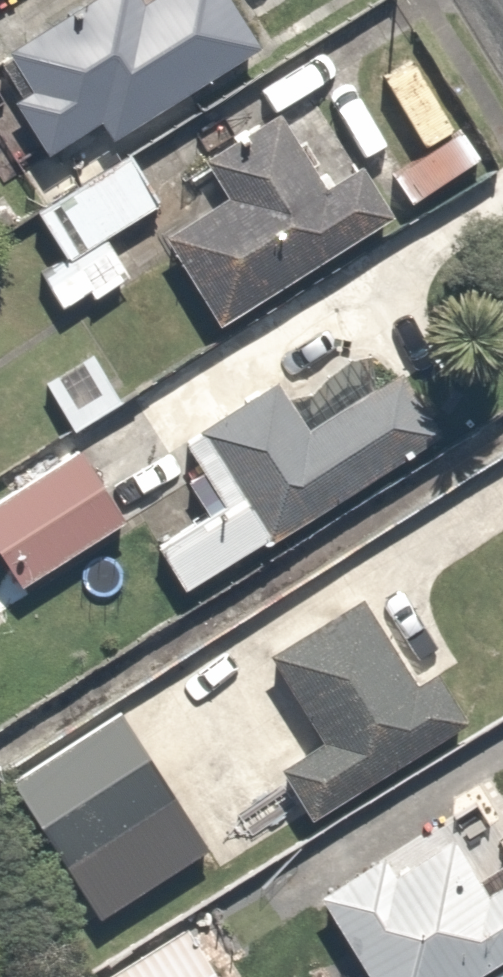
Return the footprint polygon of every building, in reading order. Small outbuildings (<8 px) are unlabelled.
[(227,0),(70,0),(0,49),(0,83),(44,145),(89,114),(105,136),(250,34),(227,0)] [(316,187),(272,117),(197,165),(219,199),(154,240),(207,323),(380,213),(350,166),(316,187)] [(102,234),(159,192),(122,141),(26,212),(58,256),(34,273),(55,303),(79,285),(89,299),(128,270),(102,234)] [(85,345),(29,377),(59,430),(115,399),(85,345)] [(392,372),(296,432),(264,380),(169,439),(188,470),(178,476),(199,509),(144,543),(176,595),(246,552),(335,496),(432,436),(392,372)] [(0,488),(0,576),(6,587),(111,525),(66,449),(0,488)] [(353,604),(268,654),(318,741),(269,770),(296,816),(456,722),(426,671),(401,686),(353,604)] [(115,706),(0,782),(0,794),(59,878),(177,795),(115,706)] [(308,894),(362,976),(453,976),(502,945),(502,840),(471,861),(438,810),(308,894)] [(93,976),(211,976),(182,926),(93,976)]
